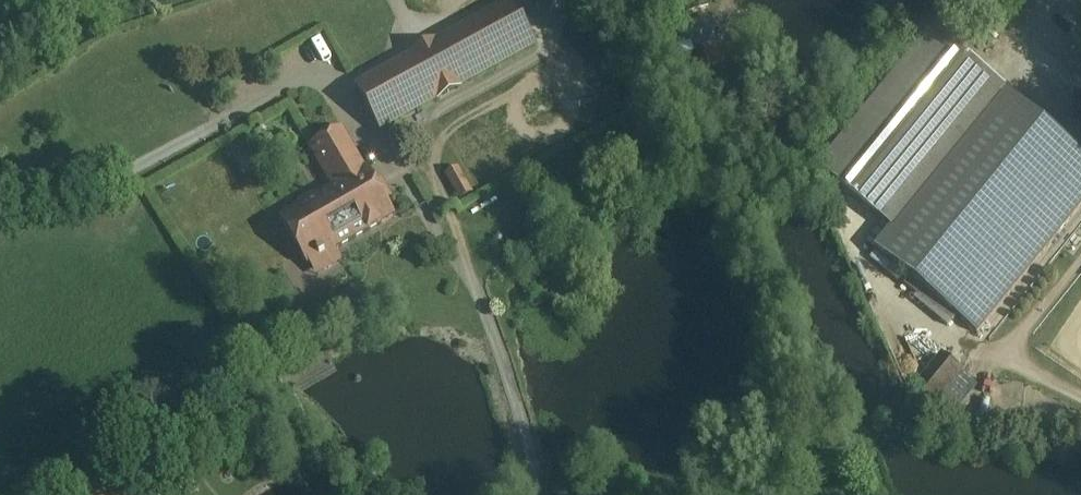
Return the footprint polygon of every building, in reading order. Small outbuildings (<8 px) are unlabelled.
[(513,2),(356,87),(381,132),(538,46),(513,2)] [(933,31),(819,172),(892,231),(989,110),(1003,91),(1004,92),(1006,90),(946,41),(933,31)] [(1003,91),(989,110),(990,110),(1080,183),(1080,154),(1004,92),(1003,91)] [(876,251),(877,252),(910,278),(905,285),(917,295),(923,289),(978,333),(1042,253),(1043,253),(1080,205),(1080,183),(990,110),(989,110),(892,231),(876,251)] [(318,143),(303,152),(326,194),(366,172),(342,130),(318,143)] [(326,194),(281,218),(307,264),(393,217),(367,171),(366,172),(326,194)] [(966,370),(943,354),(909,396),(932,413),(966,370)]
